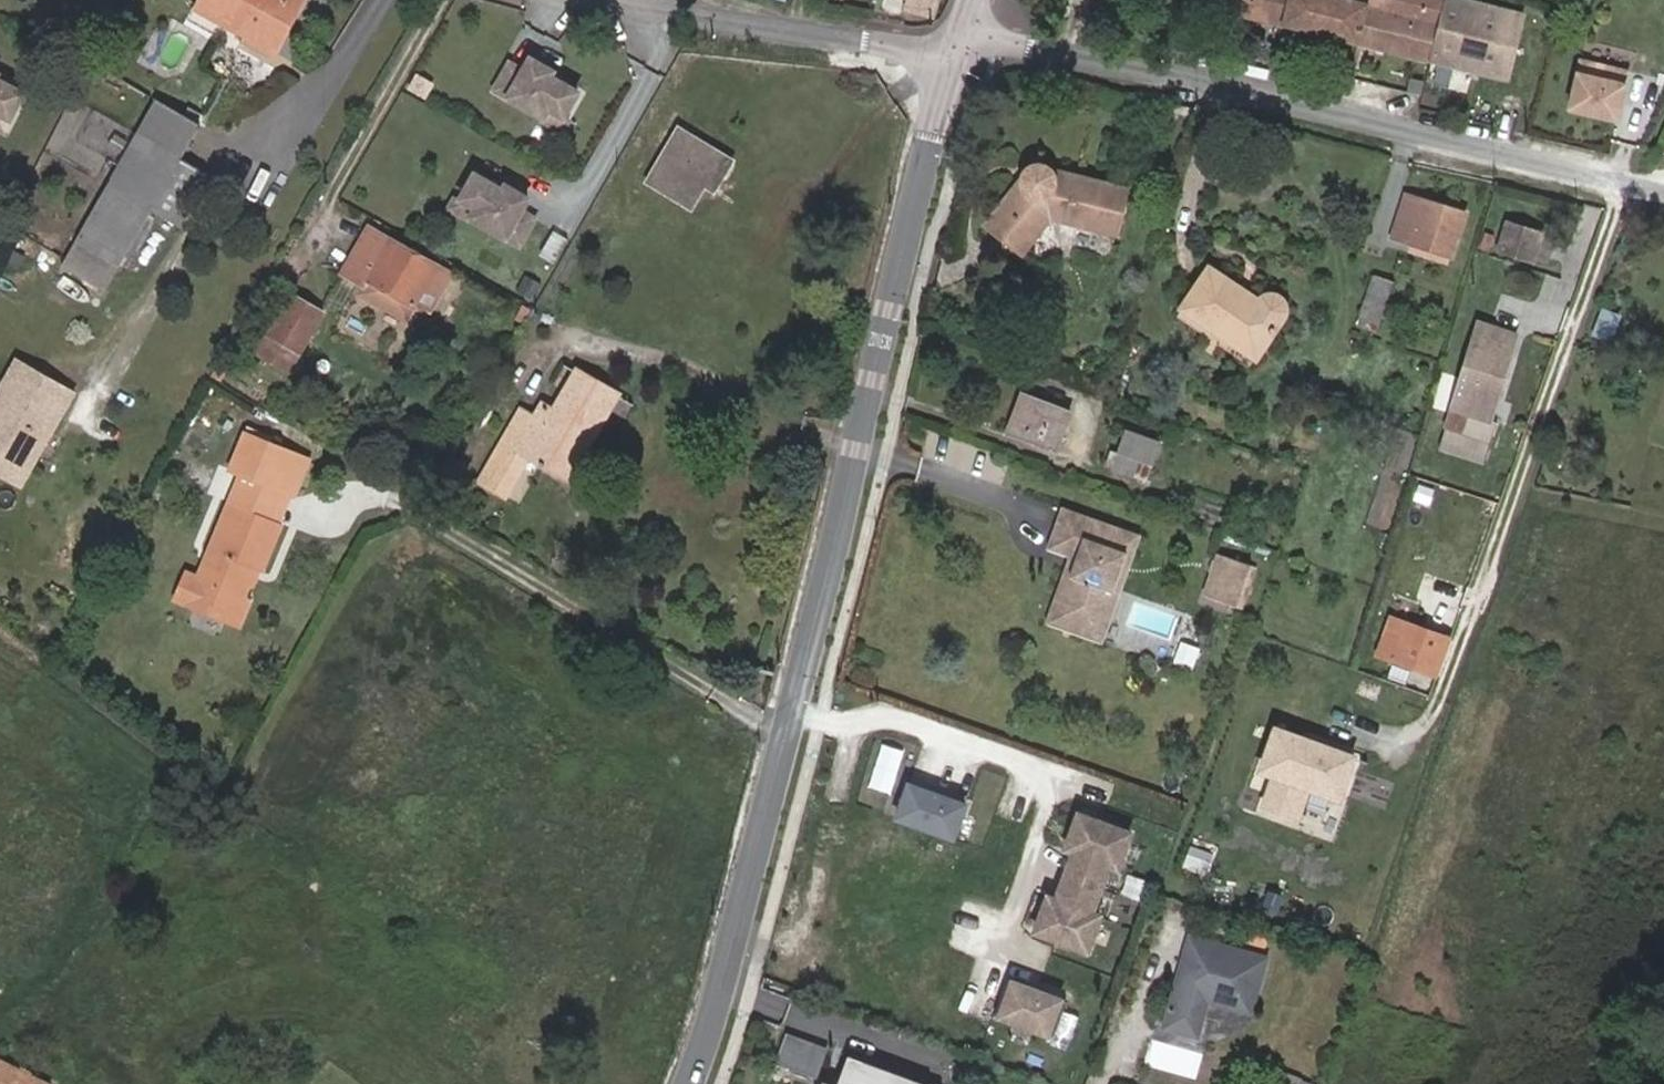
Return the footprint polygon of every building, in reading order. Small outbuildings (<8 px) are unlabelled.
[(306,0),(203,0),(198,9),(243,34),(244,32),(278,50),(306,0)] [(939,0),(909,0),(907,7),(934,13),(939,0)] [(1289,0),(1214,0),(1212,7),(1283,24),(1289,0)] [(1283,24),(1359,41),(1369,0),(1289,0),(1283,24)] [(1359,41),(1401,51),(1413,0),(1369,0),(1359,41)] [(1401,51),(1431,58),(1445,0),(1413,0),(1401,51)] [(1431,58),(1506,77),(1522,12),(1474,0),(1445,0),(1431,58)] [(552,76),(530,63),(523,75),(509,68),(494,94),(543,122),(548,113),(563,122),(577,97),(549,81),(552,76)] [(9,120),(24,96),(0,82),(0,115),(9,120)] [(1603,84),(1594,128),(1619,134),(1628,90),(1603,84)] [(78,239),(121,264),(152,208),(183,225),(213,175),(181,157),(199,123),(159,100),(78,239)] [(716,189),(734,158),(682,128),(651,181),(693,205),(706,183),(716,189)] [(1020,181),(986,223),(1023,251),(1052,216),(1115,230),(1125,189),(1051,170),(1049,169),(1048,168),(1046,167),(1044,166),(1042,165),(1040,165),(1038,165),(1036,165),(1034,165),(1032,166),(1030,167),(1028,168),(1027,169),(1025,170),(1024,172),(1023,173),(1022,175),(1021,177),(1020,179),(1020,181)] [(518,213),(525,201),(503,188),(500,193),(472,177),(458,202),(473,211),(468,219),(517,247),(532,221),(518,213)] [(1392,236),(1410,242),(1451,254),(1464,213),(1405,195),(1392,236)] [(1533,260),(1541,233),(1509,223),(1500,250),(1533,260)] [(408,318),(439,265),(371,227),(346,272),(366,284),(361,292),(408,318)] [(110,285),(121,264),(78,239),(66,260),(110,285)] [(1451,254),(1410,242),(1406,251),(1448,264),(1451,254)] [(1258,300),(1209,266),(1180,308),(1255,358),(1282,316),(1283,314),(1283,312),(1284,310),(1284,307),(1283,305),(1283,303),(1282,301),(1280,299),(1279,298),(1277,297),(1275,295),(1273,295),(1271,294),(1269,294),(1267,294),(1265,295),(1263,296),(1261,297),(1259,298),(1258,300)] [(1373,277),(1359,316),(1377,323),(1391,284),(1373,277)] [(289,370),(323,311),(293,294),(258,352),(289,370)] [(1479,323),(1452,408),(1467,413),(1459,435),(1446,430),(1440,449),(1481,463),(1495,421),(1488,419),(1516,334),(1479,323)] [(66,391),(20,365),(0,401),(0,468),(17,478),(66,391)] [(481,479),(507,494),(530,455),(568,478),(619,392),(579,369),(556,408),(544,402),(536,415),(523,408),(481,479)] [(1007,430),(1056,447),(1070,412),(1021,394),(1007,430)] [(1117,452),(1136,459),(1151,465),(1159,442),(1125,430),(1117,452)] [(238,470),(253,435),(245,431),(230,467),(238,470)] [(289,492),(304,457),(253,435),(238,470),(243,473),(289,492)] [(1125,491),(1136,459),(1117,452),(1110,450),(1104,467),(1095,463),(1090,478),(1125,491)] [(296,495),(311,460),(304,457),(289,492),(296,495)] [(276,523),(289,492),(243,473),(230,503),(276,523)] [(262,567),(280,525),(276,523),(230,503),(198,576),(200,581),(191,603),(232,621),(244,594),(248,583),(243,574),(249,561),(260,566),(262,567)] [(1102,627),(1128,555),(1134,557),(1137,550),(1139,542),(1142,535),(1064,508),(1049,549),(1072,556),(1078,559),(1059,613),(1102,627)] [(1235,607),(1250,566),(1219,554),(1204,596),(1235,607)] [(1104,643),(1134,557),(1128,555),(1102,627),(1059,613),(1078,559),(1072,556),(1048,623),(1104,643)] [(254,579),(260,566),(249,561),(243,574),(248,583),(254,579)] [(191,603),(200,581),(198,576),(186,571),(175,596),(191,603)] [(240,624),(249,602),(244,594),(232,621),(240,624)] [(1435,675),(1448,638),(1392,618),(1378,655),(1435,675)] [(1355,754),(1272,726),(1256,771),(1268,775),(1257,808),(1299,822),(1308,793),(1338,803),(1355,754)] [(959,798),(905,779),(890,818),(945,838),(959,798)] [(1087,912),(1105,864),(1113,867),(1126,832),(1075,814),(1062,848),(1071,851),(1053,899),(1044,896),(1032,931),(1083,949),(1095,915),(1087,912)] [(1251,1011),(1266,957),(1189,936),(1178,975),(1183,976),(1181,983),(1176,982),(1168,1012),(1201,1022),(1207,1000),(1207,999),(1214,996),(1227,999),(1225,1005),(1251,1011)] [(1060,998),(1006,979),(992,1018),(1046,1038),(1060,998)] [(1225,1005),(1227,999),(1214,996),(1207,999),(1207,1000),(1225,1005)] [(1201,1022),(1168,1012),(1164,1027),(1198,1036),(1201,1022)] [(778,1063),(821,1072),(829,1040),(786,1030),(778,1063)] [(844,1057),(834,1083),(917,1083),(844,1057)] [(0,1060),(0,1083),(48,1083),(0,1060)]
